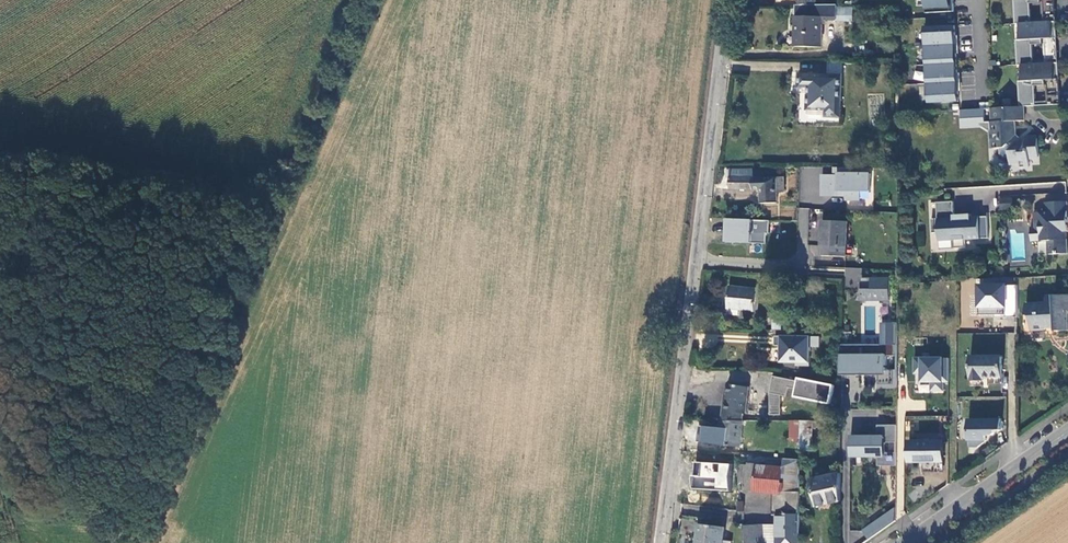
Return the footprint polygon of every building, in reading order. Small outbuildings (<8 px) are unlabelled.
[(920,11),(952,11),(952,0),(921,0),(920,11)] [(1013,20),(1018,20),(1019,36),(1014,36),(1016,62),(1020,62),(1021,78),(1017,78),(1020,107),(1024,107),(1034,107),(1033,84),(1033,79),(1044,78),(1058,77),(1057,60),(1043,61),(1032,62),(1031,42),(1030,37),(1042,36),(1055,35),(1054,18),(1041,19),(1029,20),(1028,0),(1012,0),(1013,20)] [(1041,19),(1054,18),(1053,0),(1040,0),(1041,19)] [(836,6),(797,4),(795,46),(820,47),(820,24),(824,24),(824,19),(835,20),(836,6)] [(923,23),(925,42),(955,40),(953,21),(923,23)] [(1055,35),(1042,36),(1042,42),(1043,61),(1057,60),(1055,35)] [(925,42),(926,61),(956,59),(955,40),(925,42)] [(821,107),(825,112),(834,112),(834,96),(837,96),(838,59),(823,58),(823,72),(796,72),(796,85),(805,86),(805,106),(821,107)] [(926,61),(927,80),(957,78),(956,59),(926,61)] [(1058,77),(1044,78),(1045,84),(1046,103),(1059,103),(1058,77)] [(927,80),(928,99),(958,97),(957,78),(927,80)] [(1025,120),(1024,107),(1020,107),(992,107),(993,147),(998,147),(999,153),(1001,157),(1009,157),(1009,163),(1020,163),(1020,168),(1029,168),(1029,158),(1038,158),(1037,139),(1027,139),(1027,141),(1019,141),(1013,137),(1013,120),(1025,120)] [(963,127),(986,127),(986,110),(974,110),(962,110),(963,127)] [(818,175),(818,193),(843,193),(843,197),(856,197),(856,189),(867,189),(866,173),(848,173),(848,168),(831,168),(831,175),(818,175)] [(783,178),(751,178),(752,170),(729,170),(730,187),(759,187),(759,202),(775,201),(776,190),(783,190),(783,178)] [(953,211),(952,197),(936,197),(936,213),(930,214),(930,228),(936,228),(937,236),(951,236),(952,244),(963,244),(962,235),(986,235),(986,213),(970,213),(969,210),(953,211)] [(998,199),(998,210),(1011,210),(1011,199),(998,199)] [(1033,226),(1038,226),(1038,240),(1045,240),(1045,253),(1064,253),(1064,239),(1062,239),(1061,231),(1066,231),(1066,201),(1046,201),(1046,211),(1032,211),(1033,226)] [(844,251),(845,217),(821,216),(820,250),(844,251)] [(767,218),(724,217),(723,240),(764,241),(765,231),(767,231),(767,218)] [(1029,240),(1038,240),(1038,226),(1033,226),(1029,226),(1029,240)] [(845,267),(844,287),(857,288),(856,300),(887,301),(888,277),(861,276),(862,268),(845,267)] [(973,314),(1015,316),(1016,283),(975,281),(973,314)] [(758,288),(729,286),(729,307),(741,308),(757,309),(758,288)] [(1055,329),(1067,329),(1067,293),(1045,293),(1045,299),(1027,299),(1027,312),(1030,312),(1031,326),(1046,326),(1046,324),(1055,324),(1055,329)] [(952,309),(952,298),(943,297),(943,309),(952,309)] [(772,324),(792,325),(792,315),(773,314),(772,324)] [(775,363),(809,364),(809,347),(819,347),(819,336),(776,334),(775,363)] [(895,341),(839,341),(839,372),(877,372),(877,385),(896,385),(896,366),(884,366),(884,352),(895,352),(895,341)] [(1001,353),(971,352),(971,377),(984,377),(984,374),(1001,374),(1001,353)] [(772,376),(769,394),(830,401),(832,383),(772,376)] [(721,398),(720,418),(740,417),(741,409),(743,410),(745,384),(725,383),(724,399),(721,398)] [(911,410),(912,389),(903,388),(901,409),(911,410)] [(911,410),(921,410),(922,389),(912,389),(911,410)] [(822,423),(821,416),(798,417),(798,434),(798,448),(810,448),(811,423),(822,423)] [(790,434),(798,434),(798,417),(790,417),(790,434)] [(986,446),(986,432),(1001,432),(1001,418),(965,417),(965,445),(986,446)] [(742,418),(720,418),(718,442),(740,443),(742,418)] [(875,432),(848,432),(849,451),(875,451),(876,462),(894,462),(894,448),(895,421),(875,421),(875,432)] [(941,437),(908,438),(908,458),(941,457),(941,437)] [(715,456),(715,452),(691,450),(689,476),(711,478),(712,456),(715,456)] [(747,461),(745,487),(772,489),(799,491),(798,456),(781,456),(781,463),(747,461)] [(817,504),(840,499),(840,474),(840,470),(811,477),(817,504)] [(776,515),(775,526),(798,523),(799,491),(772,489),(772,515),(776,515)] [(893,504),(860,527),(868,538),(894,519),(894,504),(893,504)] [(695,542),(720,542),(722,527),(697,523),(695,542)] [(798,538),(798,523),(775,526),(776,542),(795,542),(795,538),(798,538)]
